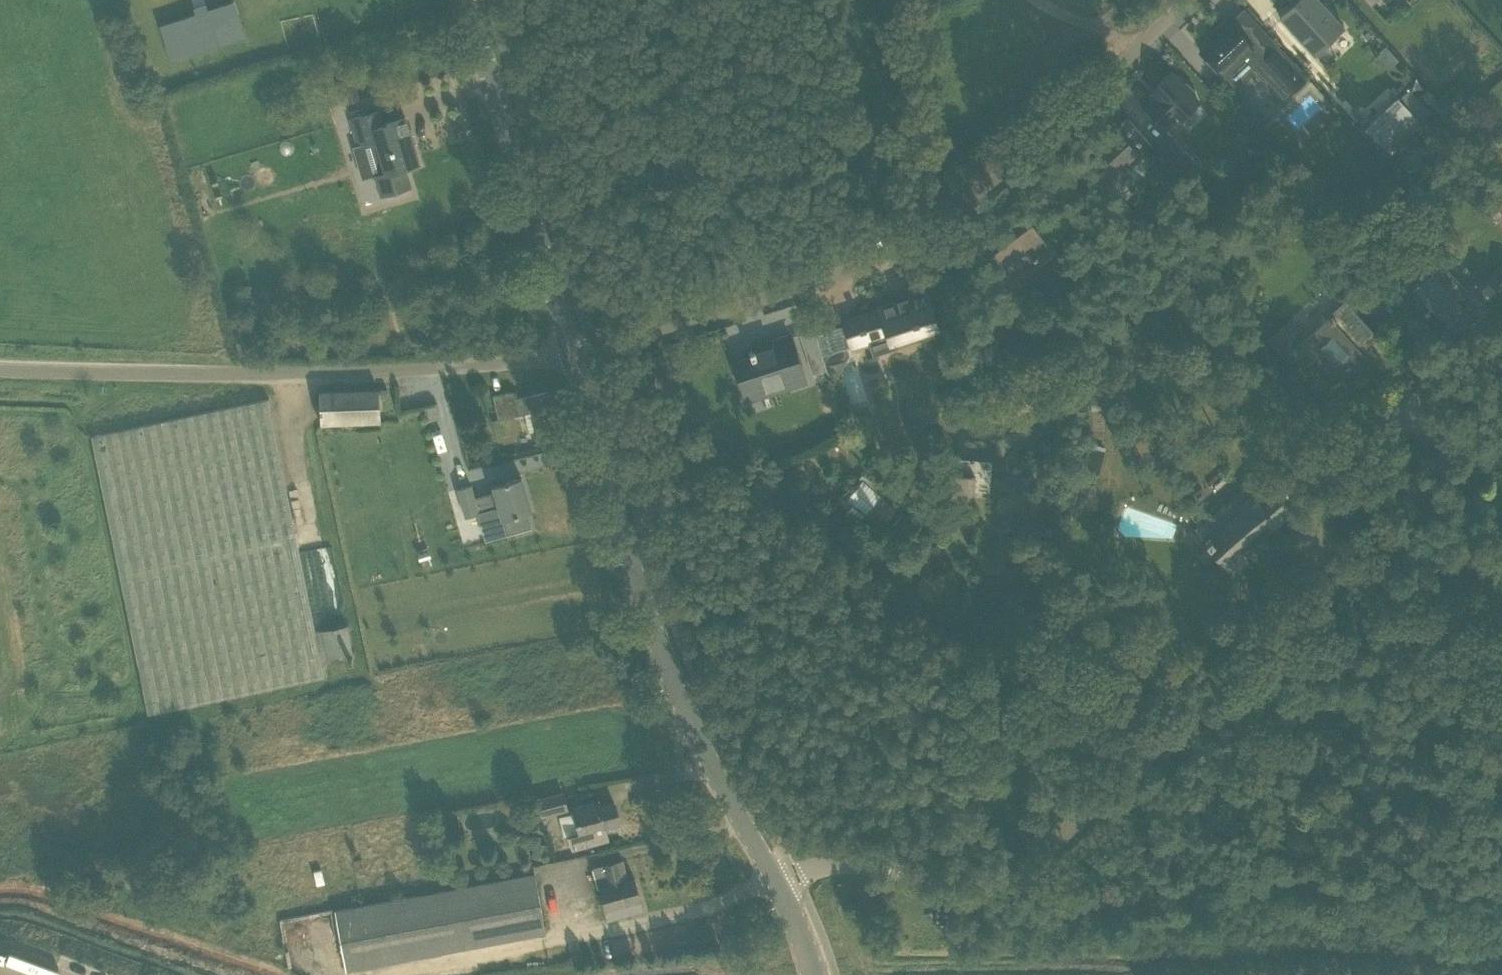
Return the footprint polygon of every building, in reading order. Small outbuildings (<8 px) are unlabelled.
[(1313,53),(1343,26),(1320,0),(1294,0),(1279,14),(1313,53)] [(1211,39),(1200,50),(1223,75),(1234,87),(1252,70),(1277,97),(1285,100),(1294,92),(1263,59),(1264,58),(1253,47),(1254,46),(1230,21),(1227,18),(1216,28),(1219,32),(1211,39)] [(1307,80),(1300,72),(1276,47),(1264,58),(1263,59),(1294,92),(1307,80)] [(1178,123),(1199,101),(1193,95),(1195,93),(1195,90),(1187,82),(1184,82),(1182,84),(1170,71),(1153,88),(1158,93),(1143,107),(1165,129),(1175,120),(1178,123)] [(1397,95),(1364,125),(1389,153),(1422,122),(1397,95)] [(378,111),(351,118),(359,144),(375,140),(385,172),(377,174),(382,194),(410,186),(405,167),(419,163),(405,117),(382,124),(378,111)] [(1136,154),(1140,158),(1153,145),(1129,118),(1116,129),(1113,126),(1085,153),(1109,178),(1136,154)] [(1201,167),(1171,134),(1156,148),(1185,181),(1201,167)] [(1252,147),(1253,155),(1261,154),(1260,146),(1252,147)] [(996,231),(983,241),(1000,266),(985,277),(1000,298),(1016,287),(1030,276),(1027,272),(1053,252),(1024,213),(1023,212),(1022,212),(1023,214),(1003,229),(1006,232),(1000,237),(996,231)] [(1321,230),(1326,219),(1315,215),(1310,226),(1321,230)] [(1431,272),(1412,290),(1437,317),(1456,299),(1431,272)] [(881,309),(844,320),(853,348),(868,343),(873,355),(898,347),(895,340),(916,333),(919,340),(940,334),(932,308),(931,308),(926,292),(880,306),(881,309)] [(1301,340),(1284,355),(1334,409),(1368,378),(1373,383),(1378,378),(1398,360),(1345,300),(1301,340)] [(734,360),(733,361),(746,403),(806,384),(803,376),(790,335),(770,342),(772,347),(756,352),(755,348),(752,349),(750,350),(751,355),(734,360)] [(821,353),(808,358),(813,373),(826,369),(822,355),(821,353)] [(379,389),(319,391),(320,423),(380,420),(379,389)] [(513,390),(493,395),(498,419),(519,414),(531,412),(535,428),(556,424),(549,391),(515,398),(513,390)] [(1092,446),(1085,470),(1096,473),(1103,449),(1092,446)] [(863,479),(847,498),(865,513),(882,527),(898,506),(882,493),(887,486),(870,463),(859,475),(863,479)] [(780,473),(768,471),(766,478),(767,478),(778,480),(780,473)] [(939,474),(936,504),(960,506),(961,497),(973,497),(975,476),(939,474)] [(471,484),(457,488),(466,517),(477,513),(479,513),(479,510),(499,505),(503,518),(507,533),(532,526),(527,511),(531,510),(522,476),(493,485),(495,491),(475,497),(471,484)] [(1240,513),(1204,542),(1233,572),(1247,559),(1242,552),(1295,503),(1273,478),(1237,509),(1240,513)] [(1093,493),(1096,484),(1087,481),(1084,490),(1093,493)] [(352,542),(378,538),(374,513),(349,517),(352,542)] [(327,545),(309,550),(315,570),(333,565),(327,545)] [(586,548),(578,550),(581,563),(589,561),(586,548)] [(347,624),(317,630),(323,659),(353,652),(347,624)] [(567,808),(563,793),(536,800),(540,816),(567,808)] [(573,848),(608,838),(604,826),(620,821),(614,801),(599,805),(598,800),(573,807),(580,831),(569,834),(573,848)] [(535,841),(531,856),(545,859),(548,844),(535,841)] [(362,859),(354,860),(355,869),(363,868),(362,859)] [(594,867),(599,888),(608,919),(643,909),(635,878),(628,880),(623,859),(594,867)] [(449,881),(447,869),(438,871),(440,882),(449,881)] [(546,933),(534,872),(334,909),(346,971),(546,933)]
